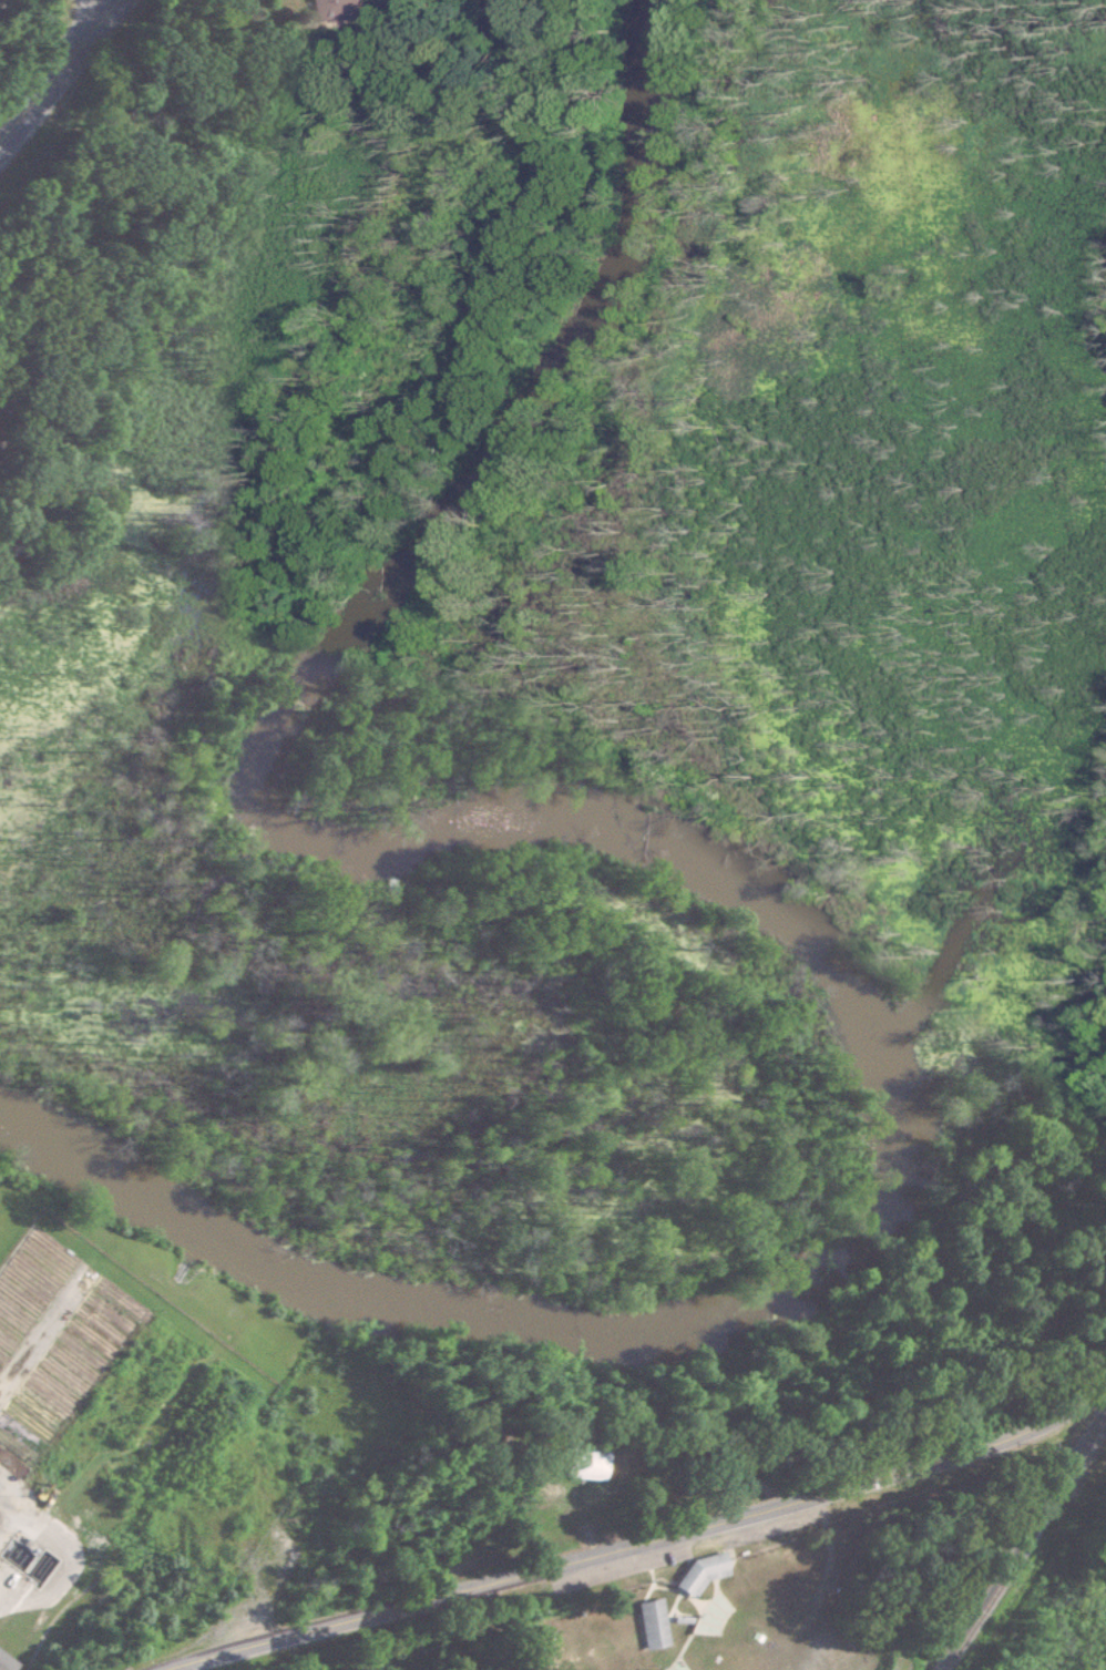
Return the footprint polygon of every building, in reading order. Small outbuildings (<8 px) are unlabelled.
[(304,25),(378,16),(376,0),(301,0),(304,25)] [(386,878),(387,895),(397,895),(396,878),(386,878)] [(601,1451),(561,1445),(556,1476),(597,1482),(601,1451)] [(675,1562),(683,1598),(700,1594),(698,1581),(724,1575),(719,1553),(675,1562)] [(671,1645),(661,1598),(637,1603),(647,1650),(671,1645)] [(0,1652),(0,1669),(10,1669),(15,1662),(0,1652)]
